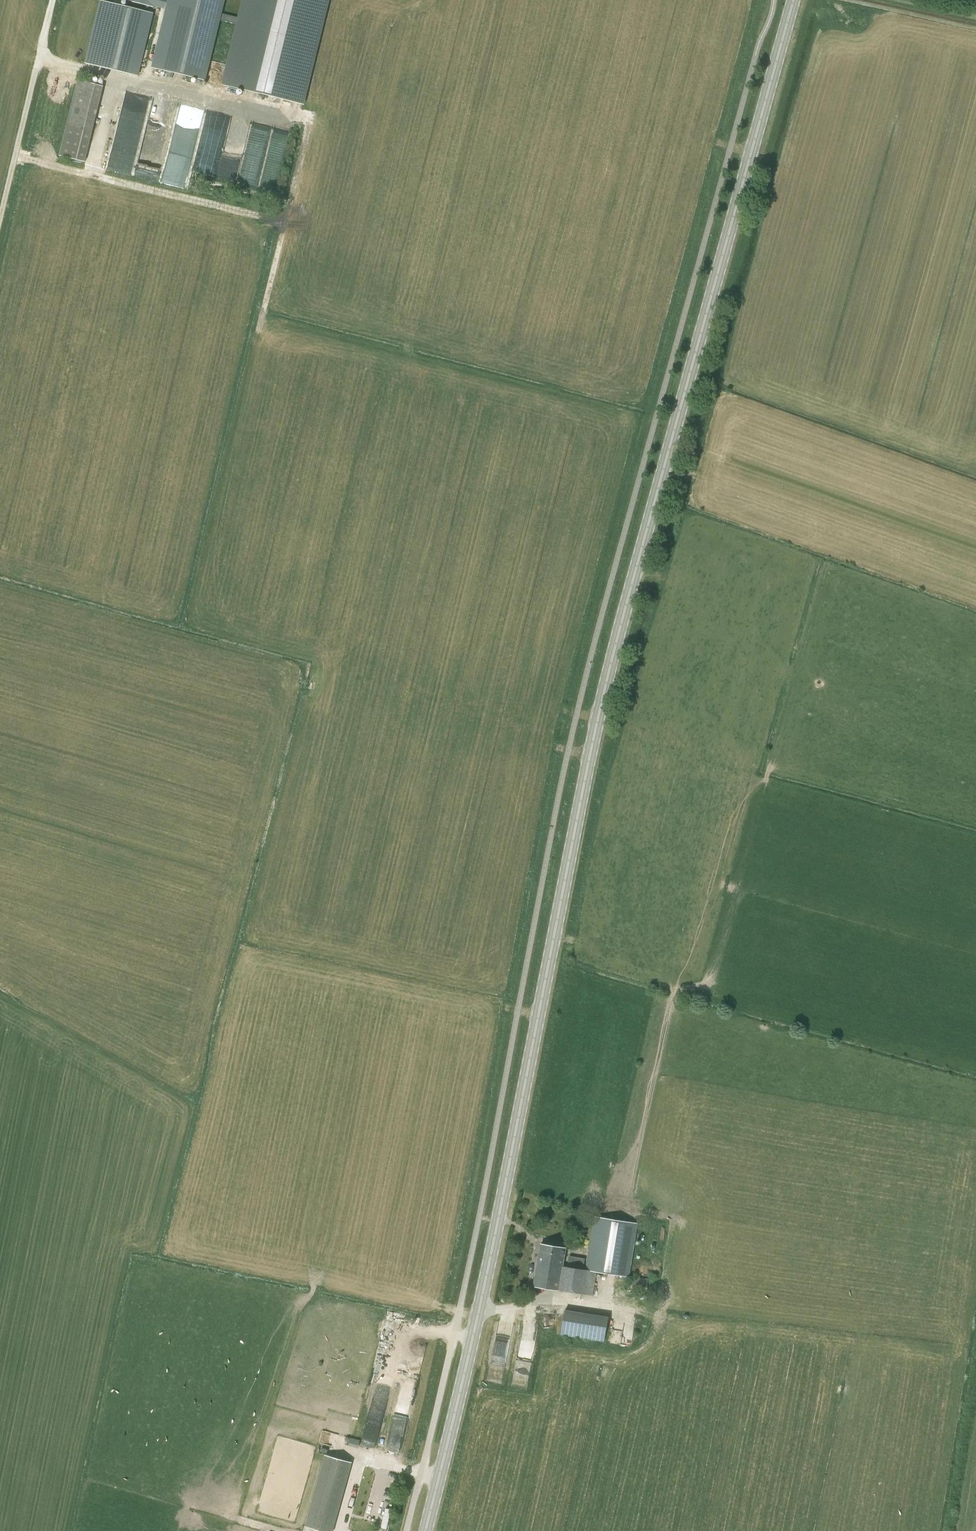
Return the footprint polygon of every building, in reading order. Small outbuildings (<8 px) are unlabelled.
[(154,7),(154,6),(168,9),(154,68),(204,80),(218,20),(242,25),(227,86),(278,99),(302,0),(248,0),(243,19),(220,13),(223,0),(125,0),(154,7)] [(138,76),(152,16),(100,4),(86,63),(138,76)] [(85,162),(103,86),(77,80),(59,156),(85,162)] [(112,152),(172,165),(182,125),(157,119),(158,114),(163,115),(166,102),(161,101),(160,105),(161,105),(160,112),(155,110),(153,117),(143,115),(137,141),(115,136),(112,152)] [(247,137),(248,132),(228,128),(231,115),(223,111),(206,107),(195,162),(202,164),(204,162),(209,163),(215,164),(217,161),(223,165),(224,163),(222,171),(232,173),(234,168),(227,165),(232,156),(233,154),(234,151),(234,152),(240,153),(244,145),(246,139),(247,137)] [(593,1295),(596,1272),(628,1277),(637,1224),(595,1217),(586,1270),(583,1269),(584,1258),(569,1256),(567,1267),(563,1266),(566,1248),(541,1244),(534,1286),(593,1295)] [(647,1278),(631,1277),(631,1289),(647,1289),(647,1278)] [(604,1340),(608,1317),(565,1310),(561,1334),(604,1340)] [(499,1318),(492,1359),(506,1361),(513,1320),(499,1318)] [(530,1369),(531,1361),(516,1359),(514,1366),(530,1369)] [(524,1369),(513,1369),(512,1385),(527,1385),(527,1375),(524,1375),(524,1369)] [(373,1422),(372,1429),(381,1431),(390,1386),(375,1383),(367,1421),(373,1422)] [(351,1462),(325,1455),(305,1526),(322,1530),(332,1530),(351,1462)] [(392,1499),(394,1490),(387,1488),(384,1497),(392,1499)] [(391,1509),(386,1507),(381,1527),(387,1528),(391,1509)]
